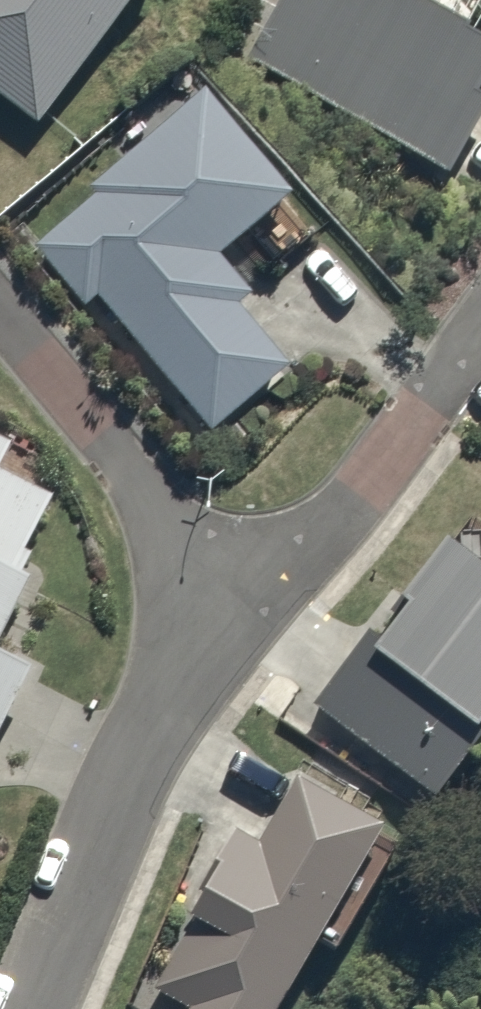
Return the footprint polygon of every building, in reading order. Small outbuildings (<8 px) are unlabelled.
[(39,123),(118,0),(0,0),(0,98),(39,123)] [(243,54),(443,171),(480,106),(480,32),(426,0),(275,0),(243,54)] [(207,85),(35,231),(90,295),(98,288),(207,417),(292,344),(243,286),(253,277),(218,236),(286,178),(207,85)] [(0,420),(0,470),(18,428),(0,420)] [(55,495),(0,470),(0,620),(55,495)] [(461,512),(297,739),(404,816),(480,709),(480,526),(461,512)] [(24,652),(0,641),(0,707),(24,652)] [(234,837),(160,989),(188,1003),(185,1008),(273,1008),(304,944),(332,958),(395,829),(296,780),(261,851),(234,837)]
